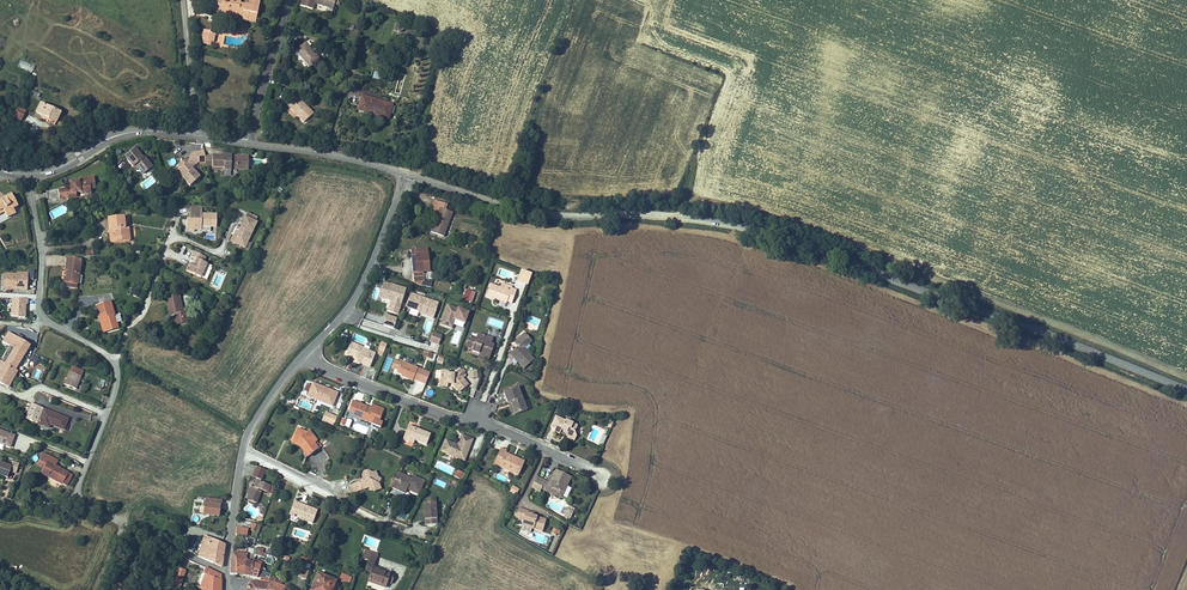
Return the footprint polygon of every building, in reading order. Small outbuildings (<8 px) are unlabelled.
[(228,12),(244,14),(243,18),(255,20),(256,14),(258,14),(259,7),(254,6),(255,0),(249,0),(248,5),(240,4),(240,1),(237,0),(218,0),(218,2),(215,2),(215,6),(222,7),(221,13),(228,14),(228,12)] [(338,0),(304,0),(303,6),(314,10),(315,5),(335,10),(337,4),(338,0)] [(405,27),(397,24),(394,33),(403,35),(405,27)] [(205,33),(204,40),(206,40),(205,44),(212,45),(213,41),(211,41),(212,34),(205,33)] [(321,61),(318,57),(322,54),(317,48),(313,51),(307,44),(296,52),(310,70),(321,61)] [(21,60),(18,67),(32,73),(35,66),(21,60)] [(374,79),(386,83),(387,77),(376,74),(374,79)] [(314,114),(298,96),(288,105),(305,122),(314,114)] [(363,97),(362,97),(358,111),(389,120),(393,106),(368,99),(363,97)] [(48,99),(44,108),(64,116),(67,107),(48,99)] [(26,114),(18,111),(14,120),(22,123),(26,114)] [(149,161),(143,152),(132,159),(138,169),(141,167),(144,171),(148,177),(158,170),(151,160),(149,161)] [(191,168),(195,165),(197,163),(204,163),(203,152),(194,153),(188,158),(183,162),(185,164),(180,168),(177,171),(182,178),(188,186),(199,177),(191,168)] [(249,168),(249,155),(225,155),(225,156),(213,156),(213,167),(224,167),(224,170),(232,170),(232,168),(249,168)] [(141,184),(146,190),(156,181),(151,175),(141,184)] [(61,194),(62,204),(74,202),(74,203),(80,202),(79,197),(84,196),(84,198),(88,197),(88,198),(94,197),(94,192),(98,192),(97,181),(82,183),(82,185),(75,186),(75,190),(73,191),(74,194),(69,194),(69,193),(61,194)] [(0,205),(0,215),(1,217),(5,215),(8,221),(17,216),(15,212),(19,210),(12,196),(6,199),(8,203),(4,205),(3,203),(0,205)] [(430,215),(438,217),(432,233),(446,238),(454,213),(447,211),(449,206),(434,201),(430,215)] [(189,232),(204,232),(204,228),(219,228),(219,215),(204,216),(204,210),(192,211),(192,222),(189,222),(189,232)] [(250,212),(248,216),(259,221),(261,216),(250,212)] [(251,241),(260,221),(259,221),(248,216),(241,232),(240,236),(237,234),(234,242),(245,246),(248,240),(251,241)] [(130,217),(114,218),(117,243),(136,241),(135,227),(131,228),(130,217)] [(427,247),(411,249),(415,283),(429,286),(430,282),(424,281),(423,272),(429,271),(427,247)] [(210,258),(198,254),(196,259),(199,260),(197,266),(194,265),(191,273),(206,279),(212,265),(208,263),(210,258)] [(88,262),(73,260),(70,282),(85,284),(89,284),(90,276),(86,276),(88,262)] [(530,286),(534,275),(524,271),(520,282),(530,286)] [(31,283),(37,284),(37,275),(31,274),(31,277),(21,277),(20,278),(11,277),(9,291),(30,293),(31,283)] [(404,290),(383,283),(380,292),(386,294),(385,299),(390,301),(391,301),(390,306),(389,306),(387,311),(396,314),(404,290)] [(510,302),(514,304),(519,291),(514,289),(513,292),(503,288),(493,284),(489,296),(499,300),(500,298),(510,302)] [(137,298),(140,290),(133,288),(131,295),(137,298)] [(439,304),(410,294),(406,307),(420,312),(423,313),(423,315),(433,318),(434,317),(439,304)] [(183,297),(170,300),(174,317),(179,316),(182,326),(193,324),(191,313),(187,314),(183,297)] [(12,298),(11,318),(26,319),(27,299),(12,298)] [(468,311),(447,305),(441,325),(451,328),(454,318),(464,321),(468,311)] [(120,333),(119,328),(123,326),(122,320),(117,321),(113,306),(98,310),(106,337),(120,333)] [(395,319),(386,316),(383,326),(392,329),(395,319)] [(442,336),(433,333),(430,343),(439,345),(442,336)] [(537,359),(526,348),(534,340),(531,338),(527,333),(516,342),(520,346),(513,353),(517,357),(519,356),(523,361),(521,362),(527,368),(537,359)] [(492,339),(482,335),(481,341),(475,339),(469,337),(466,347),(473,349),(472,351),(478,353),(477,354),(488,358),(492,346),(490,345),(492,339)] [(13,354),(19,343),(12,339),(6,350),(10,353),(13,354)] [(384,351),(386,344),(380,342),(378,349),(384,351)] [(19,343),(13,354),(7,367),(8,367),(19,374),(25,363),(27,364),(30,360),(27,358),(32,350),(19,343)] [(361,349),(349,344),(345,356),(356,360),(355,364),(368,369),(373,356),(360,351),(361,349)] [(424,351),(422,357),(431,359),(433,354),(424,351)] [(10,353),(5,364),(7,367),(13,354),(10,353)] [(31,356),(29,361),(37,364),(39,358),(31,356)] [(429,373),(400,361),(400,362),(394,360),(391,369),(396,371),(396,372),(401,374),(401,376),(412,380),(412,379),(417,380),(416,381),(425,385),(425,383),(429,373)] [(19,374),(8,367),(7,367),(4,372),(1,370),(0,372),(0,385),(12,391),(20,376),(21,375),(19,374)] [(441,378),(444,378),(444,385),(451,386),(451,385),(452,383),(456,383),(456,385),(463,393),(472,386),(466,379),(469,377),(463,370),(457,375),(451,374),(452,372),(444,372),(441,372),(439,373),(439,376),(441,378)] [(86,376),(74,371),(66,389),(78,394),(86,376)] [(415,383),(413,392),(422,394),(425,385),(415,383)] [(531,411),(521,386),(506,392),(511,405),(514,404),(519,415),(531,411)] [(325,392),(313,388),(309,399),(334,408),(339,395),(326,390),(325,392)] [(489,395),(486,402),(492,404),(495,397),(489,395)] [(355,403),(352,411),(364,416),(362,420),(375,425),(375,427),(376,430),(379,431),(387,411),(374,407),(373,409),(355,403)] [(50,415),(37,411),(32,425),(46,430),(45,431),(56,434),(57,431),(71,436),(75,425),(50,416),(50,415)] [(358,418),(362,420),(364,416),(352,411),(358,418)] [(325,412),(321,422),(334,427),(337,417),(325,412)] [(341,418),(339,426),(349,429),(351,422),(341,418)] [(580,439),(578,434),(581,428),(569,423),(569,424),(559,419),(554,430),(559,432),(558,434),(564,436),(566,433),(571,436),(573,442),(580,439)] [(430,447),(434,436),(412,427),(406,442),(412,445),(414,441),(418,443),(430,447)] [(17,438),(0,432),(0,444),(13,449),(17,438)] [(309,436),(300,433),(294,446),(302,450),(310,461),(321,452),(309,436)] [(449,443),(445,453),(467,462),(475,441),(465,437),(461,447),(449,443)] [(505,464),(503,468),(522,476),(527,464),(509,456),(510,452),(505,450),(500,461),(505,464)] [(52,476),(56,466),(49,463),(47,468),(49,468),(47,475),(52,476)] [(1,465),(0,468),(0,477),(13,480),(15,474),(21,476),(23,466),(17,464),(15,470),(1,465)] [(56,466),(52,476),(72,485),(76,475),(56,466)] [(263,481),(266,471),(256,467),(252,478),(263,481)] [(354,486),(357,495),(371,490),(377,493),(378,489),(383,487),(382,485),(385,480),(380,478),(379,475),(376,476),(376,473),(370,471),(367,472),(365,477),(366,478),(365,480),(365,482),(354,486)] [(560,497),(565,500),(575,480),(560,473),(554,486),(548,483),(545,491),(555,495),(556,494),(560,496),(560,497)] [(406,478),(401,476),(395,489),(401,491),(402,489),(410,492),(411,491),(423,496),(428,482),(417,477),(415,480),(407,476),(406,478)] [(271,487),(257,481),(254,488),(252,487),(251,487),(251,488),(251,489),(251,490),(250,495),(248,501),(257,504),(262,491),(268,493),(270,488),(271,487)] [(512,484),(509,491),(515,494),(519,488),(512,484)] [(223,501),(205,497),(202,515),(220,518),(223,501)] [(432,527),(443,525),(440,504),(432,505),(429,505),(432,527)] [(294,518),(303,522),(302,523),(317,529),(321,515),(298,507),(294,518)] [(564,507),(561,516),(569,518),(572,510),(564,507)] [(578,512),(574,509),(569,521),(573,523),(578,512)] [(527,523),(525,528),(524,532),(534,535),(535,531),(545,535),(549,523),(537,519),(534,518),(534,517),(529,516),(530,514),(522,511),(519,521),(527,523)] [(292,536),(308,540),(310,531),(294,527),(292,536)] [(224,557),(227,544),(207,537),(201,558),(213,563),(222,568),(224,557)] [(199,542),(192,540),(189,550),(196,552),(198,545),(199,542)] [(232,567),(232,575),(242,576),(245,556),(234,553),(232,562),(232,567)] [(242,576),(243,576),(250,577),(254,562),(255,561),(252,560),(252,558),(245,556),(242,576)] [(400,576),(378,569),(381,559),(375,557),(370,572),(376,574),(373,583),(391,589),(392,584),(397,586),(400,576)] [(254,562),(250,577),(251,577),(258,578),(259,576),(262,577),(264,568),(261,567),(262,564),(254,562)] [(297,576),(306,579),(310,564),(301,562),(297,576)] [(180,588),(186,570),(178,567),(172,585),(180,588)] [(207,567),(202,577),(204,577),(200,587),(203,588),(207,589),(222,589),(222,584),(221,573),(207,567)] [(314,582),(317,574),(311,571),(307,579),(314,582)] [(347,574),(346,578),(357,583),(359,578),(347,574)] [(323,575),(317,589),(337,589),(341,582),(323,575)]
